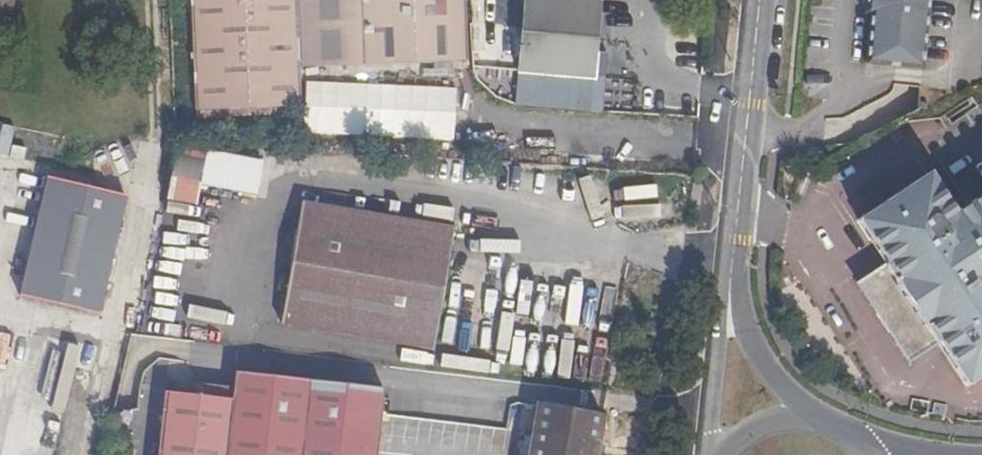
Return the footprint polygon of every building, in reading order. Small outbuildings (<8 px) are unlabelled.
[(367,0),(193,0),(198,111),(302,109),(300,70),(370,66),(367,0)] [(370,66),(469,62),(466,0),(367,0),(370,66)] [(558,0),(527,0),(522,72),(601,79),(607,4),(558,0)] [(878,3),(884,4),(882,59),(938,60),(940,6),(981,7),(981,0),(878,0),(878,3)] [(302,134),(461,147),(465,97),(307,83),(302,134)] [(174,151),(171,161),(202,168),(205,157),(174,151)] [(169,166),(166,181),(197,188),(202,168),(171,161),(169,166)] [(878,258),(927,334),(931,331),(960,376),(981,362),(981,195),(958,213),(923,166),(855,217),(880,256),(878,258)] [(20,300),(99,318),(126,198),(47,180),(20,300)] [(166,181),(161,205),(192,211),(197,188),(166,181)] [(275,331),(427,348),(441,228),(289,211),(275,331)] [(927,334),(878,258),(850,276),(900,352),(927,334)] [(151,454),(372,454),(381,391),(232,368),(227,398),(161,389),(151,454)] [(598,445),(603,414),(539,403),(530,454),(596,454),(598,445)] [(596,454),(608,454),(610,447),(598,445),(596,454)]
